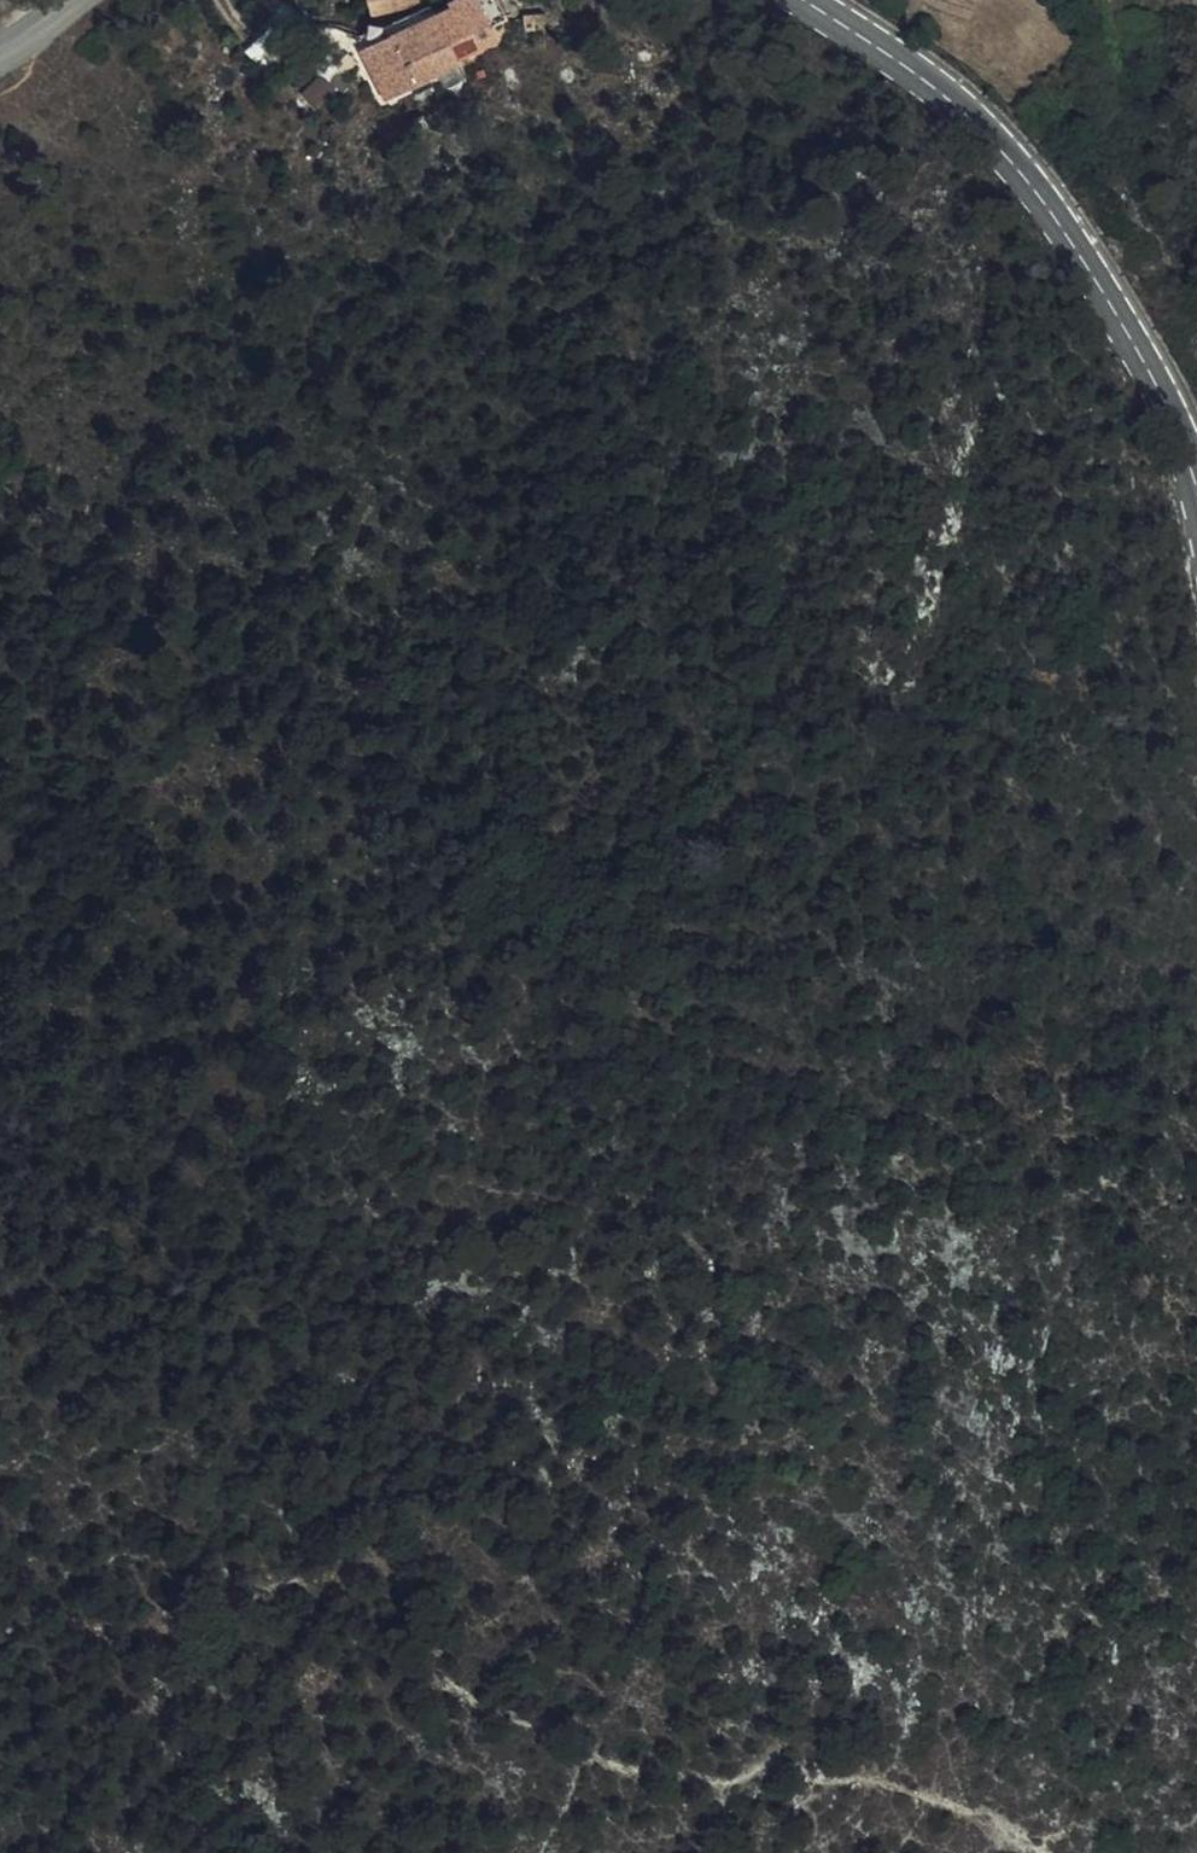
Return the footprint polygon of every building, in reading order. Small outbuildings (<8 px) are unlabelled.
[(371,21),(399,18),(415,12),(424,6),(422,0),(367,0),(371,21)] [(368,58),(386,90),(395,85),(403,100),(468,62),(466,58),(503,32),(494,22),(506,11),(498,0),(453,0),(451,1),(453,5),(368,58)] [(552,15),(546,4),(526,9),(530,28),(543,24),(552,15)] [(395,85),(386,90),(395,105),(403,100),(395,85)]
